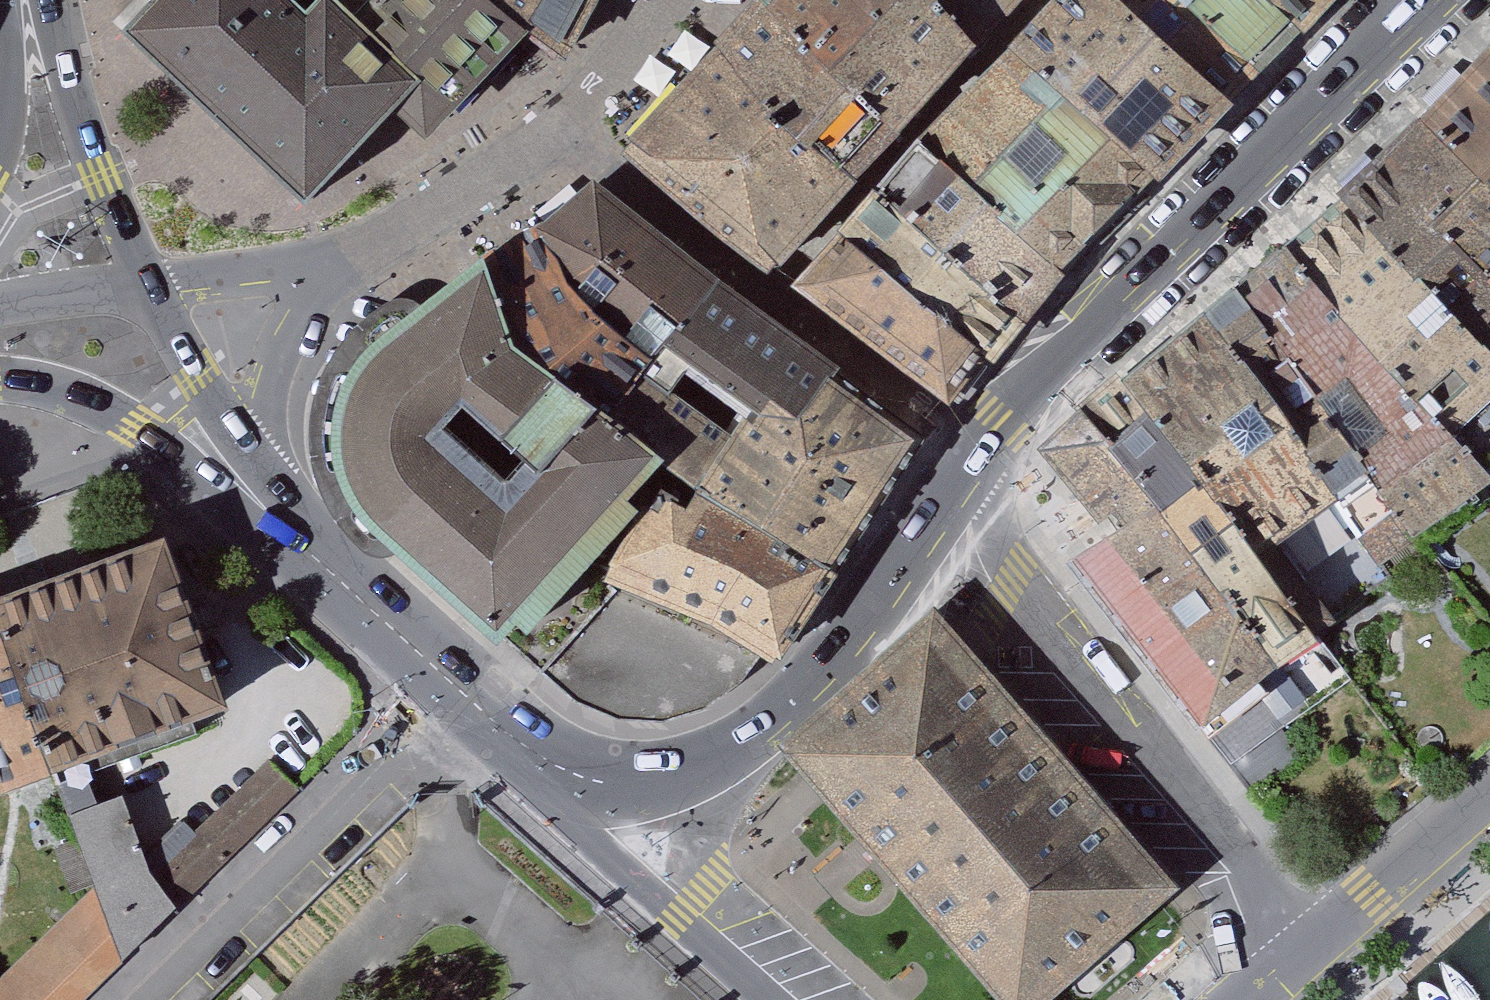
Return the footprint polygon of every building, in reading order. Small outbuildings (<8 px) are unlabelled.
[(138,31),(302,185),(391,90),(425,123),(498,42),(519,16),(498,0),(336,0),(335,1),(333,0),(164,0),(163,2),(138,31)] [(575,61),(613,0),(498,0),(519,16),(575,61)] [(761,15),(901,143),(968,68),(902,0),(774,0),(761,15)] [(968,68),(1027,0),(902,0),(968,68)] [(1013,89),(1147,222),(1240,126),(1105,0),(1091,0),(1013,89)] [(1240,126),(1272,92),(1169,0),(1105,0),(1240,126)] [(1272,92),(1306,55),(1250,0),(1169,0),(1272,92)] [(1306,55),(1354,3),(1351,0),(1250,0),(1306,55)] [(761,15),(724,54),(868,186),(901,143),(761,15)] [(653,128),(633,148),(791,279),(868,186),(724,54),(653,128)] [(1399,158),(1489,232),(1489,67),(1399,158)] [(1013,89),(939,174),(1062,309),(1147,222),(1013,89)] [(1359,194),(1489,306),(1489,232),(1399,158),(1359,194)] [(939,174),(900,218),(1024,349),(1062,309),(939,174)] [(576,244),(651,347),(709,286),(597,177),(555,205),(576,244)] [(1333,218),(1489,356),(1489,306),(1359,194),(1333,218)] [(560,341),(616,389),(651,347),(576,244),(555,205),(517,238),(560,341)] [(900,218),(860,264),(988,385),(1024,349),(900,218)] [(1269,277),(1450,457),(1489,425),(1489,356),(1333,218),(1269,277)] [(560,341),(517,238),(446,299),(390,356),(361,400),(353,449),(360,484),(397,532),(576,697),(604,711),(632,718),(686,715),(727,705),(761,678),(775,655),(627,564),(580,534),(602,500),(627,516),(642,493),(665,507),(677,488),(665,474),(685,447),(616,389),(560,341)] [(860,264),(822,308),(957,417),(988,385),(860,264)] [(1269,277),(1217,320),(1304,419),(1334,396),(1356,421),(1325,443),(1381,507),(1450,457),(1269,277)] [(685,447),(856,568),(922,461),(709,286),(651,347),(616,389),(685,447)] [(1217,320),(1133,386),(1313,598),(1379,555),(1392,571),(1418,549),(1381,507),(1325,443),(1304,419),(1217,320)] [(1133,386),(1094,417),(1169,510),(1269,629),(1313,598),(1133,386)] [(1048,454),(1110,541),(1169,510),(1094,417),(1048,454)] [(775,655),(789,663),(856,568),(685,447),(665,474),(677,488),(665,507),(642,493),(627,516),(602,500),(580,534),(627,564),(775,655)] [(1162,713),(1191,752),(1285,703),(1271,682),(1250,655),(1277,638),(1269,629),(1169,510),(1110,541),(1056,571),(1079,602),(1162,713)] [(0,611),(0,638),(50,774),(217,713),(159,554),(0,611)] [(1250,655),(1271,682),(1304,663),(1293,650),(1324,630),(1317,623),(1325,616),(1313,598),(1269,629),(1277,638),(1250,655)] [(1200,907),(1062,765),(950,649),(932,631),(790,768),(806,784),(867,847),(1015,999),(1103,999),(1129,975),(1200,907)] [(50,774),(0,638),(0,793),(50,774)] [(148,874),(174,911),(302,792),(267,761),(148,874)] [(84,772),(57,784),(72,817),(98,805),(84,772)] [(148,874),(121,795),(98,805),(72,817),(94,886),(122,964),(174,911),(148,874)] [(0,975),(0,999),(86,999),(122,964),(94,886),(0,975)]
